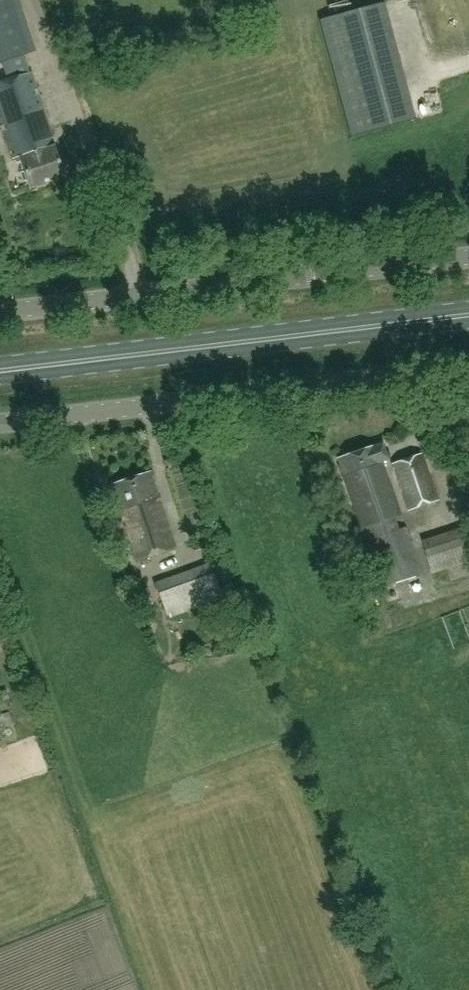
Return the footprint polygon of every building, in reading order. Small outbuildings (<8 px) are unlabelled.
[(16,58),(34,51),(15,0),(0,0),(0,130),(2,134),(3,134),(13,162),(20,159),(30,188),(64,176),(54,147),(52,148),(49,139),(52,138),(28,72),(22,74),(16,58)] [(382,5),(322,21),(353,137),(413,121),(382,5)] [(384,444),(338,459),(381,588),(420,575),(383,462),(389,460),(384,444)] [(422,453),(392,462),(407,511),(438,501),(422,453)] [(150,472),(111,484),(136,562),(174,550),(150,472)] [(334,509),(348,504),(342,488),(329,492),(334,509)] [(468,526),(422,541),(432,573),(447,567),(450,580),(468,576),(468,529),(468,526)] [(222,597),(210,563),(155,583),(168,617),(222,597)]
